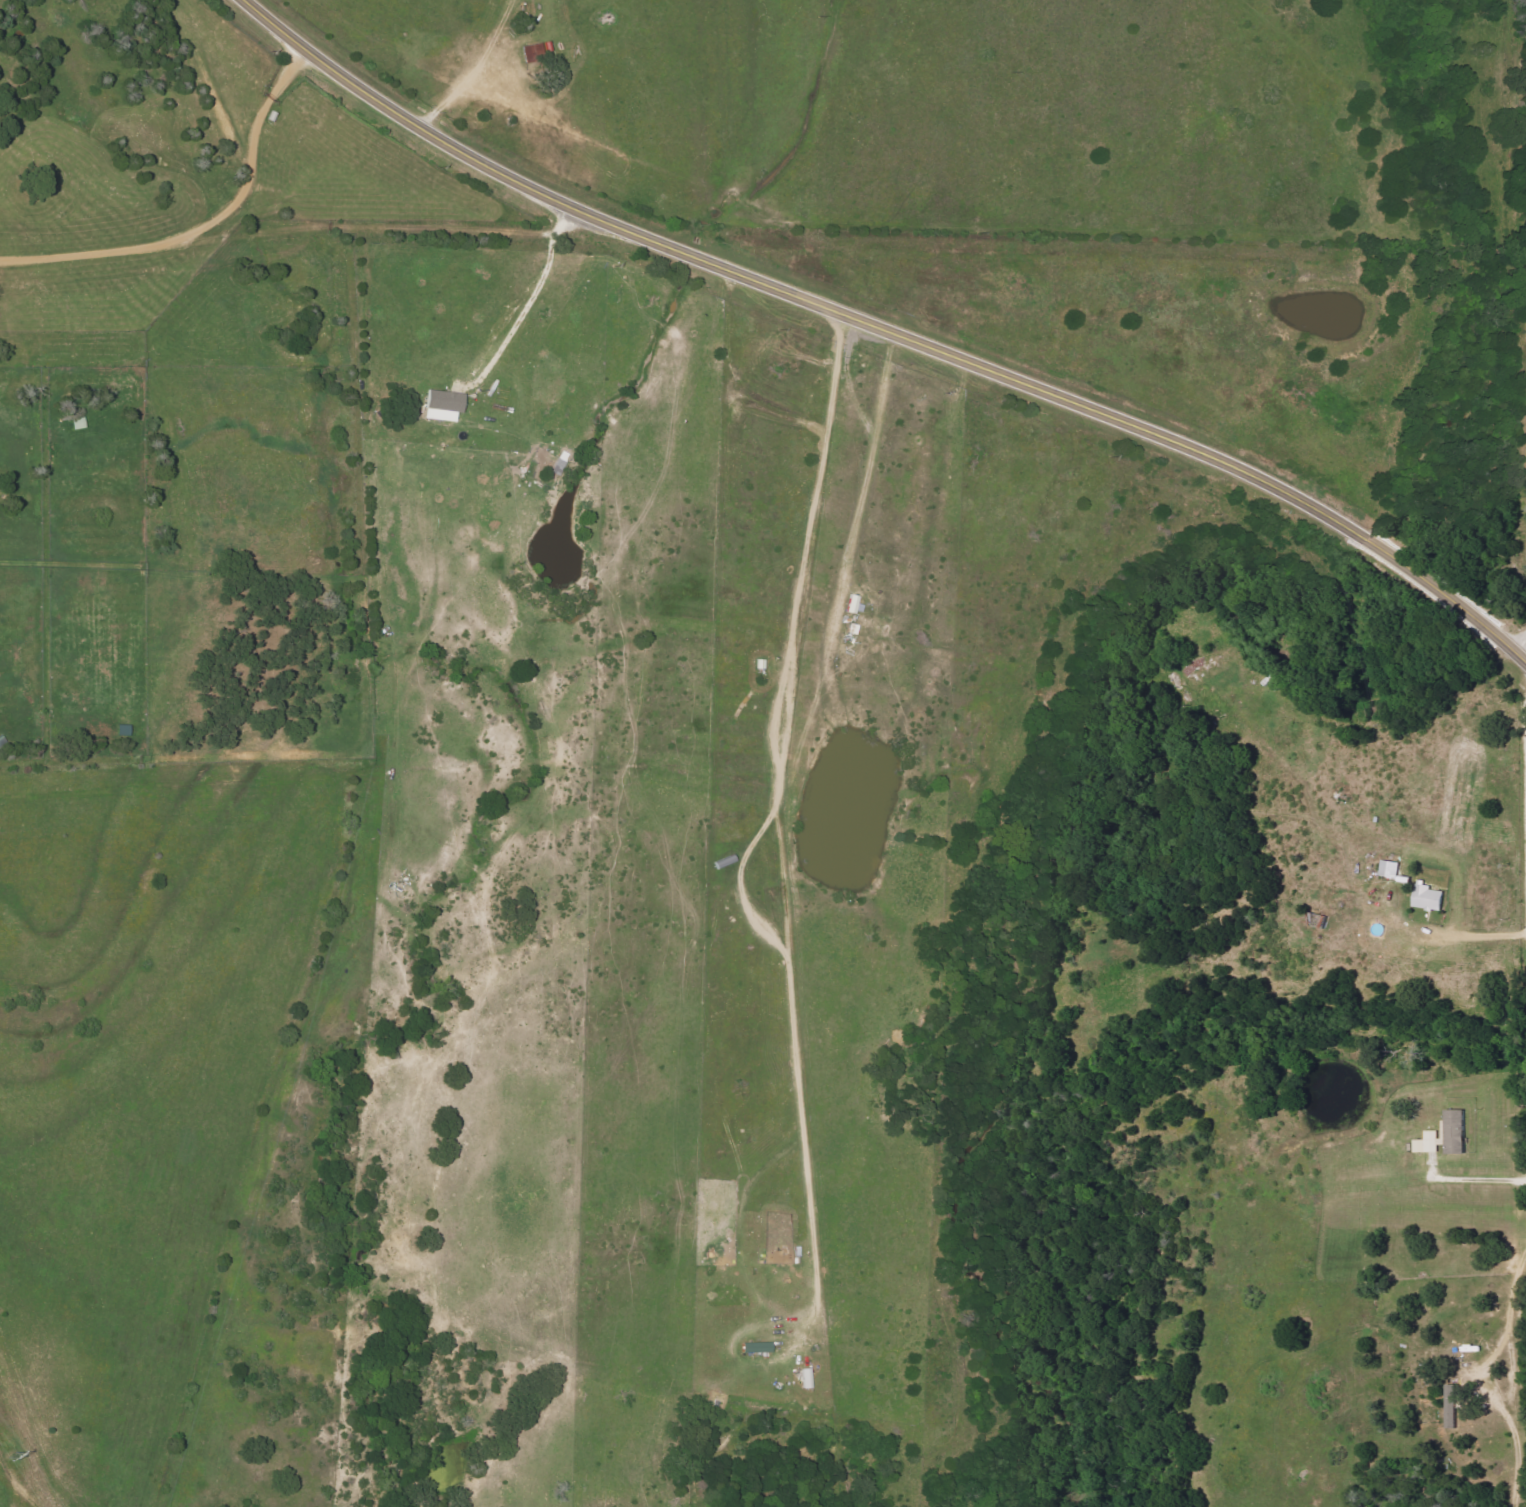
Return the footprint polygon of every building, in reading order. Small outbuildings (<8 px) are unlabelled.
[(455,421),(456,412),(461,413),(463,393),(428,389),(425,418),(455,421)] [(858,596),(850,594),(846,610),(861,614),(863,604),(857,603),(858,596)] [(1379,875),(1397,878),(1400,863),(1382,859),(1379,875)] [(1413,907),(1441,912),(1445,890),(1417,885),(1413,907)] [(1465,1110),(1446,1111),(1446,1120),(1441,1120),(1441,1130),(1425,1130),(1425,1140),(1414,1140),(1414,1152),(1438,1152),(1438,1145),(1446,1145),(1446,1155),(1466,1154),(1465,1110)] [(741,1343),(742,1353),(771,1353),(770,1342),(741,1343)] [(1458,1386),(1448,1386),(1447,1428),(1457,1429),(1458,1386)]
